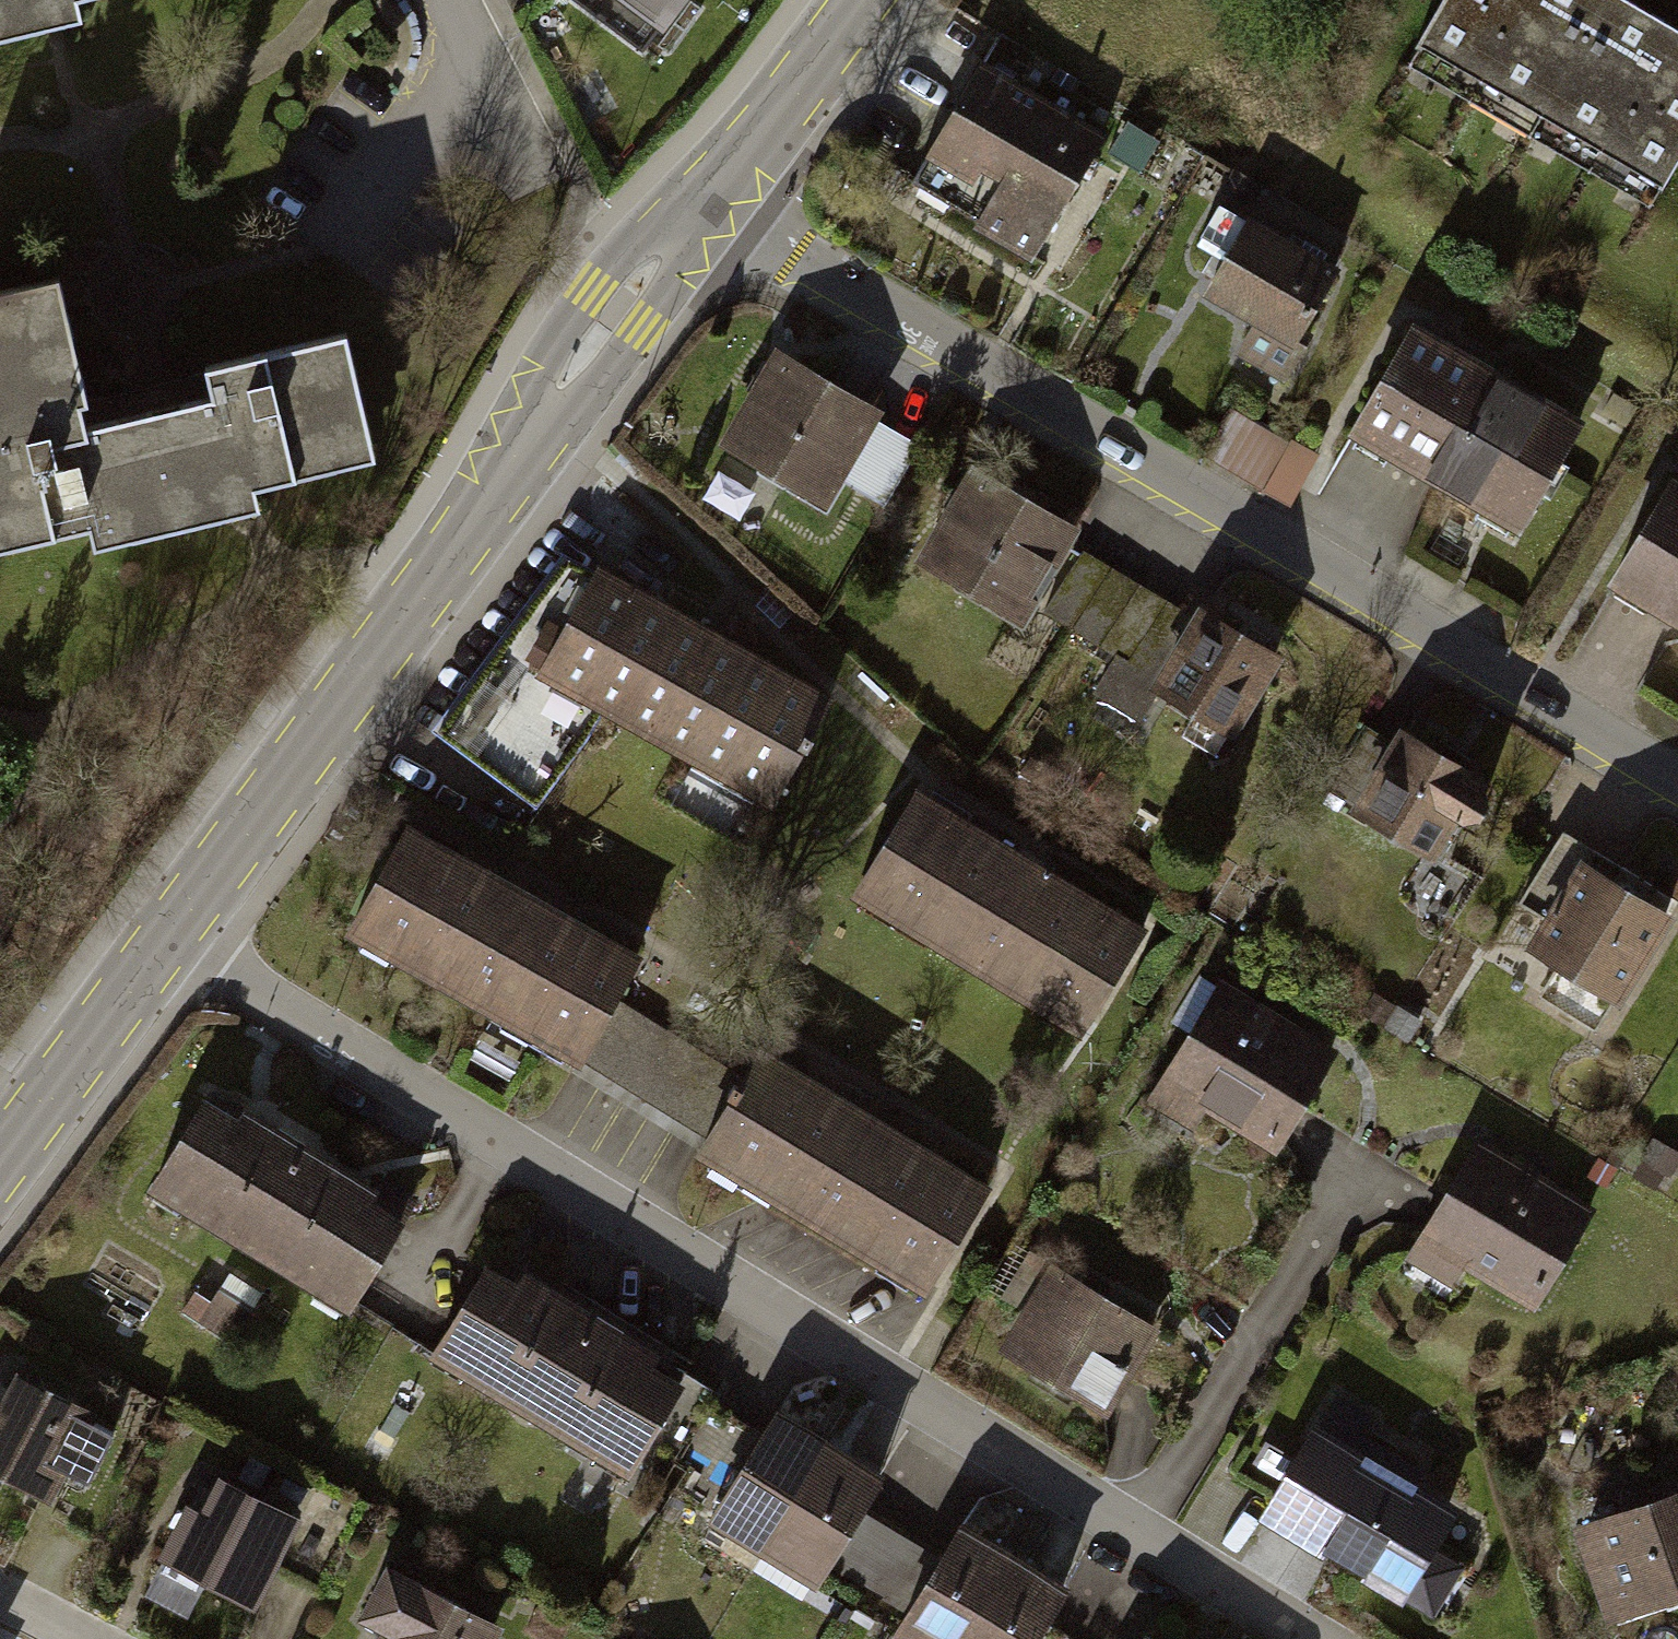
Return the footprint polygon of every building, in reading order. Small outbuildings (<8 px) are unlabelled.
[(49,44),(67,40),(89,35),(83,9),(125,0),(0,0),(0,54),(49,44)] [(674,47),(703,0),(600,0),(674,47)] [(1628,0),(1434,0),(1410,42),(1663,184),(1677,158),(1677,28),(1628,0)] [(1114,131),(985,55),(912,180),(1040,256),(1114,131)] [(1348,281),(1242,224),(1204,294),(1310,351),(1348,281)] [(0,302),(0,554),(90,535),(94,552),(223,524),(260,516),(254,492),(377,465),(351,341),(204,372),(211,407),(182,413),(83,434),(78,411),(85,410),(59,289),(0,302)] [(1589,432),(1411,331),(1347,443),(1526,544),(1589,432)] [(877,416),(774,357),(724,443),(826,503),(877,416)] [(1250,473),(1301,496),(1322,450),(1270,427),(1250,473)] [(1080,524),(974,461),(918,554),(1025,617),(1080,524)] [(1672,499),(1616,590),(1677,628),(1677,503),(1672,499)] [(601,705),(773,799),(830,694),(598,555),(591,564),(563,547),(436,725),(537,800),(601,705)] [(1285,675),(1200,621),(1151,699),(1236,753),(1285,675)] [(1496,787),(1396,731),(1345,822),(1445,877),(1496,787)] [(850,900),(1076,1036),(1141,929),(915,793),(850,900)] [(402,825),(339,938),(583,1074),(646,961),(402,825)] [(1587,874),(1537,951),(1630,1011),(1677,937),(1677,933),(1587,874)] [(1343,1067),(1219,994),(1152,1109),(1275,1181),(1343,1067)] [(769,1059),(705,1166),(926,1298),(990,1191),(769,1059)] [(348,1301),(402,1211),(206,1094),(149,1190),(344,1307),(348,1301)] [(1593,1218),(1480,1151),(1415,1259),(1528,1327),(1593,1218)] [(682,1373),(485,1257),(430,1350),(426,1356),(623,1473),(682,1373)] [(1172,1335),(1050,1261),(997,1348),(1119,1422),(1172,1335)] [(21,1375),(2,1412),(0,1411),(0,1470),(45,1493),(60,1464),(88,1478),(113,1430),(87,1416),(90,1410),(21,1375)] [(818,1579),(884,1467),(843,1444),(806,1422),(775,1404),(709,1515),(818,1579)] [(1457,1506),(1312,1420),(1279,1473),(1255,1510),(1359,1573),(1433,1618),(1463,1564),(1433,1545),(1457,1506)] [(298,1521),(219,1477),(172,1563),(250,1606),(298,1521)] [(1589,1529),(1624,1631),(1677,1612),(1677,1499),(1589,1529)] [(968,1526),(902,1634),(910,1638),(1044,1638),(1074,1591),(1043,1572),(1000,1545),(968,1526)] [(386,1566),(358,1619),(384,1633),(381,1638),(489,1638),(496,1624),(386,1566)]
